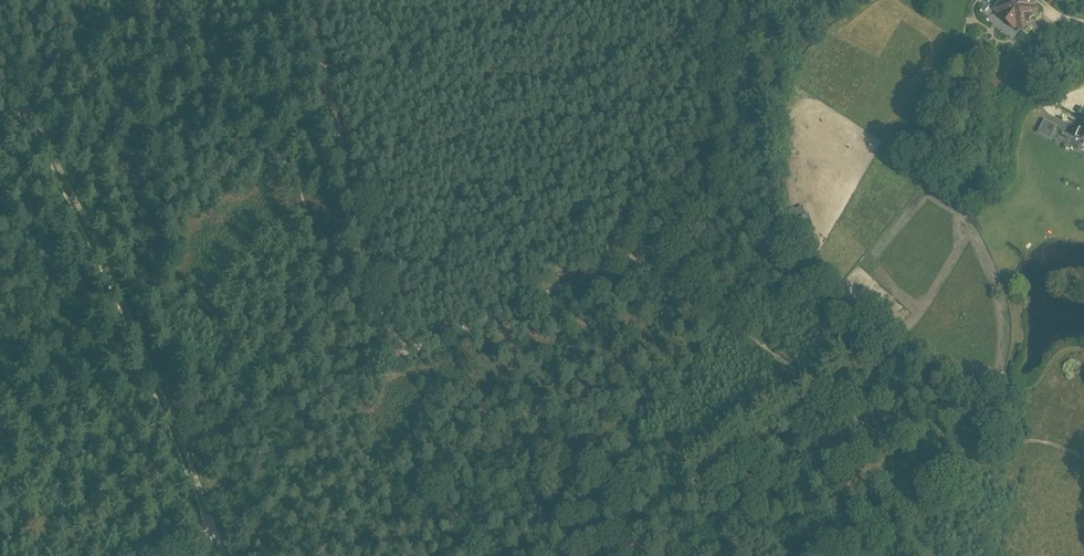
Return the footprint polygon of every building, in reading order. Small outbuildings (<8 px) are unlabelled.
[(1031,0),(1002,0),(993,11),(1022,32),(1039,10),(1033,6),(1035,3),(1031,0)] [(1008,69),(1001,76),(1006,80),(1012,72),(1008,69)] [(1057,127),(1045,121),(1038,134),(1050,140),(1057,127)] [(804,216),(795,220),(800,231),(809,227),(813,226),(808,214),(804,216)]
